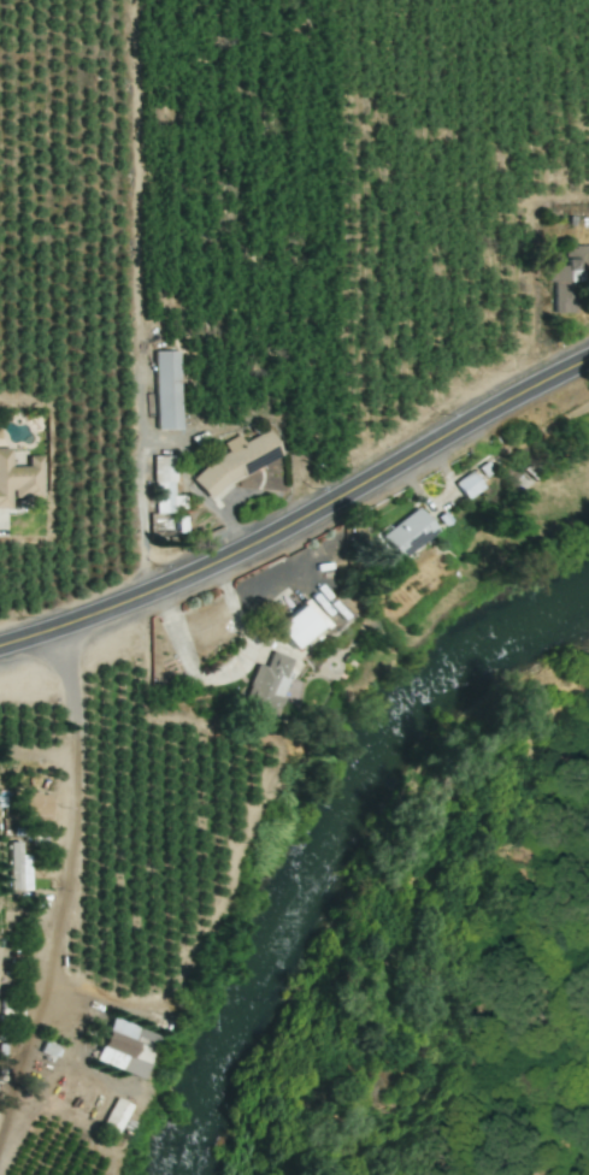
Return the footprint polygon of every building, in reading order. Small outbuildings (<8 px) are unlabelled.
[(553,313),(583,313),(584,247),(562,246),(562,265),(547,265),(547,282),(553,282),(553,313)] [(179,351),(155,351),(156,429),(181,429),(179,351)] [(243,442),(240,435),(223,442),(229,455),(192,471),(202,494),(284,458),(271,430),(243,442)] [(26,456),(27,466),(9,466),(9,448),(0,448),(0,508),(10,508),(10,498),(41,498),(40,455),(26,456)] [(185,511),(184,496),(174,496),(174,456),(153,456),(154,512),(185,511)] [(482,488),(471,471),(453,483),(465,500),(482,488)] [(380,533),(396,558),(435,533),(419,508),(380,533)] [(275,628),(293,649),(321,626),(303,605),(275,628)] [(30,890),(29,855),(20,855),(20,842),(8,842),(9,891),(30,890)] [(93,1060),(140,1078),(157,1035),(110,1017),(93,1060)] [(98,1131),(113,1139),(129,1104),(114,1097),(98,1131)]
